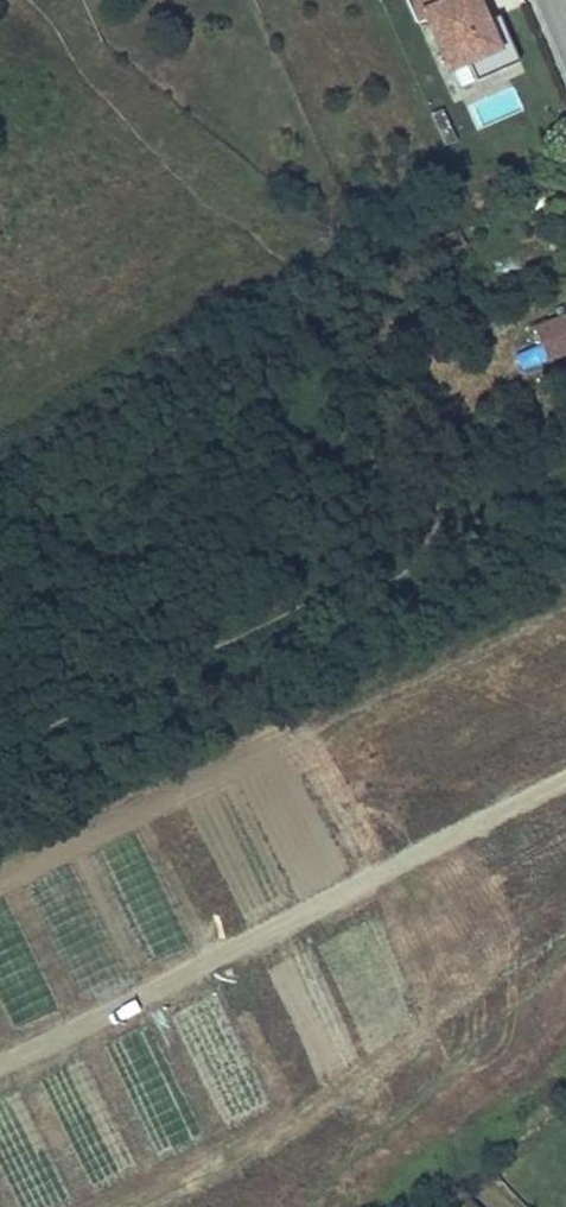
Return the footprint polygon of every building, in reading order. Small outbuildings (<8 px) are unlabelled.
[(416,20),(429,12),(453,62),(468,54),(479,75),(521,54),(499,9),(490,13),(485,16),(477,0),(407,0),(416,20)] [(484,0),(477,0),(485,16),(490,13),(484,0)] [(537,330),(552,362),(565,356),(565,316),(537,330)]
